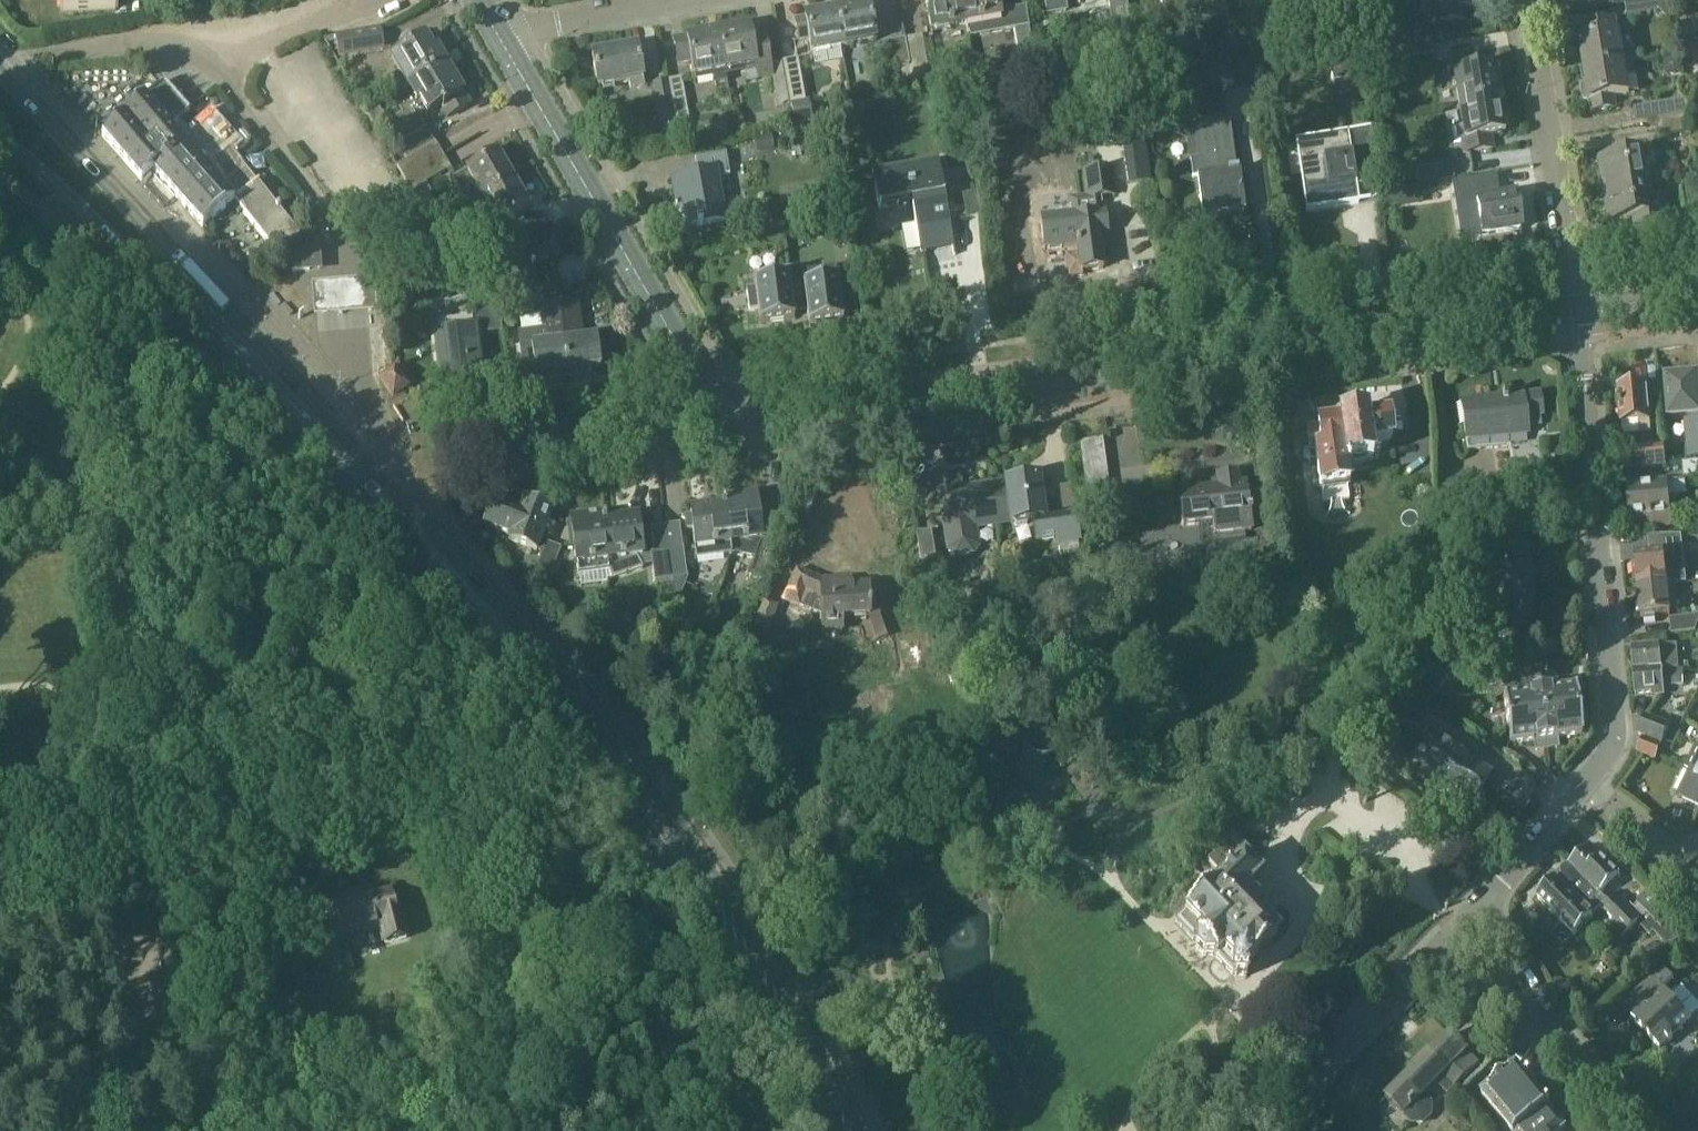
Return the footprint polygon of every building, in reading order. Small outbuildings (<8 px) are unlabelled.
[(63,14),(117,11),(116,0),(62,0),(63,14)] [(966,25),(962,0),(926,0),(932,31),(966,25)] [(966,25),(969,36),(1014,27),(1018,46),(1033,43),(1027,11),(1001,16),(998,0),(962,0),(966,25)] [(1117,46),(1134,43),(1127,0),(1109,0),(1117,46)] [(1348,0),(1334,0),(1336,9),(1350,7),(1348,0)] [(1445,8),(1432,10),(1434,24),(1466,18),(1464,7),(1485,4),(1484,0),(1444,0),(1445,8)] [(1624,3),(1627,17),(1659,12),(1657,0),(1642,0),(1624,3)] [(870,6),(838,12),(844,47),(876,41),(870,6)] [(811,53),(844,47),(838,12),(805,18),(805,20),(796,22),(799,41),(809,40),(811,53)] [(1679,14),(1681,36),(1694,35),(1692,12),(1679,14)] [(1581,41),(1586,73),(1638,64),(1635,49),(1623,51),(1620,34),(1619,34),(1617,21),(1583,26),(1585,40),(1581,41)] [(749,27),(719,33),(726,71),(766,64),(769,60),(765,39),(752,41),(749,27)] [(1392,33),(1395,47),(1431,41),(1429,27),(1392,33)] [(381,28),(335,36),(339,58),(385,51),(381,28)] [(727,76),(726,71),(719,33),(689,38),(689,37),(675,40),(679,64),(692,61),(695,77),(712,74),(714,85),(728,82),(727,76)] [(908,40),(916,79),(930,77),(922,37),(908,40)] [(392,58),(409,86),(442,67),(425,38),(392,58)] [(906,41),(891,43),(896,68),(910,65),(906,41)] [(1431,41),(1395,47),(1397,61),(1434,55),(1431,41)] [(1361,78),(1355,46),(1327,52),(1333,83),(1361,78)] [(631,90),(645,87),(637,47),(592,55),(598,88),(629,82),(631,90)] [(1256,79),(1252,50),(1201,57),(1205,86),(1256,79)] [(1461,107),(1500,100),(1495,67),(1479,70),(1476,53),(1444,58),(1447,75),(1456,74),(1461,107)] [(798,59),(783,62),(792,105),(806,103),(798,59)] [(791,106),(782,62),(769,65),(778,109),(791,106)] [(442,67),(409,86),(410,87),(414,85),(431,113),(442,106),(449,117),(469,105),(463,94),(446,64),(442,67)] [(1639,73),(1638,64),(1586,73),(1588,85),(1586,85),(1582,87),(1584,99),(1588,100),(1591,99),(1591,101),(1593,112),(1611,109),(1609,98),(1630,95),(1627,75),(1639,73)] [(682,78),(669,81),(677,127),(690,125),(682,78)] [(164,82),(103,135),(102,136),(142,181),(153,171),(203,227),(234,200),(279,251),(300,232),(286,215),(224,148),(207,164),(177,130),(193,115),(164,82)] [(654,85),(662,129),(675,127),(667,82),(654,85)] [(1506,133),(1500,100),(1461,107),(1468,153),(1494,149),(1492,135),(1506,133)] [(1686,100),(1654,105),(1657,120),(1688,115),(1686,100)] [(1139,111),(1113,114),(1118,156),(1144,153),(1139,111)] [(1658,122),(1660,137),(1692,131),(1690,117),(1658,122)] [(1195,120),(1185,122),(1193,181),(1198,180),(1203,220),(1205,219),(1204,217),(1244,212),(1244,214),(1246,214),(1241,175),(1238,175),(1238,173),(1236,174),(1229,120),(1196,124),(1195,120)] [(1360,202),(1357,186),(1379,183),(1370,129),(1295,142),(1306,211),(1325,208),(1353,203),(1360,202)] [(432,146),(424,132),(399,146),(408,160),(432,146)] [(398,166),(405,178),(443,156),(436,144),(432,146),(408,160),(398,166)] [(1601,160),(1606,190),(1648,183),(1643,153),(1601,160)] [(717,178),(731,175),(727,154),(696,159),(699,176),(673,180),(676,199),(683,198),(688,227),(698,226),(698,228),(703,227),(703,225),(725,221),(717,178)] [(475,184),(484,200),(515,182),(499,155),(468,172),(454,181),(462,195),(472,189),(471,187),(475,184)] [(405,178),(412,190),(425,183),(450,168),(443,156),(405,178)] [(922,253),(954,247),(939,165),(873,177),(879,208),(912,202),(922,253)] [(1416,171),(1418,184),(1455,178),(1453,165),(1416,171)] [(1105,214),(1104,215),(1102,197),(1116,196),(1112,168),(1098,170),(1099,176),(1085,178),(1090,216),(1075,218),(1076,224),(1050,228),(1052,248),(1078,245),(1079,254),(1068,255),(1071,276),(1082,275),(1082,271),(1103,269),(1100,243),(1104,243),(1102,233),(1107,233),(1105,214)] [(1497,176),(1453,183),(1462,239),(1482,236),(1522,230),(1516,196),(1500,198),(1497,176)] [(1697,206),(1697,183),(1697,176),(1682,178),(1687,208),(1697,206)] [(515,182),(484,200),(473,207),(485,228),(496,221),(499,225),(529,208),(515,182)] [(431,192),(425,183),(412,190),(418,200),(431,192)] [(1651,200),(1648,183),(1606,190),(1611,221),(1645,215),(1647,223),(1668,220),(1665,197),(1651,200)] [(977,193),(962,195),(967,219),(981,216),(977,193)] [(542,236),(554,260),(568,253),(556,229),(542,236)] [(319,253),(291,255),(292,271),(310,269),(309,262),(319,261),(319,253)] [(512,262),(496,264),(500,290),(515,288),(512,262)] [(756,288),(747,290),(750,311),(758,310),(760,323),(795,319),(793,305),(806,304),(804,284),(803,272),(802,267),(778,270),(779,278),(755,281),(756,288)] [(835,267),(803,272),(804,284),(806,304),(809,326),(818,324),(819,331),(836,329),(835,322),(844,321),(842,307),(857,306),(852,270),(836,272),(835,267)] [(380,279),(310,283),(312,317),(383,313),(380,279)] [(577,302),(561,305),(570,377),(591,374),(591,367),(602,366),(597,336),(582,338),(577,302)] [(545,330),(519,333),(522,361),(523,361),(534,360),(536,375),(547,373),(548,380),(570,377),(561,305),(542,307),(545,330)] [(473,310),(475,329),(435,333),(440,372),(450,371),(451,385),(483,382),(477,334),(502,331),(500,308),(473,310)] [(406,386),(395,372),(383,381),(394,396),(406,386)] [(1687,416),(1697,415),(1697,393),(1697,378),(1667,380),(1671,418),(1687,416)] [(1651,418),(1653,418),(1653,407),(1650,408),(1649,387),(1635,387),(1635,383),(1623,384),(1624,388),(1619,388),(1621,422),(1640,421),(1641,435),(1651,434),(1650,421),(1651,420),(1651,418)] [(1540,394),(1523,396),(1523,395),(1462,403),(1468,450),(1509,444),(1516,497),(1547,493),(1540,439),(1529,441),(1526,418),(1543,416),(1540,394)] [(1350,500),(1349,495),(1348,486),(1350,486),(1347,463),(1373,460),(1372,450),(1376,450),(1375,443),(1392,441),(1389,415),(1367,418),(1367,413),(1361,414),(1360,409),(1344,411),(1345,416),(1339,417),(1339,422),(1318,424),(1319,427),(1308,428),(1310,449),(1321,447),(1321,449),(1316,450),(1320,489),(1322,489),(1324,503),(1350,500)] [(1687,416),(1687,421),(1686,421),(1689,459),(1697,458),(1697,415),(1687,416)] [(1259,438),(1248,439),(1250,453),(1260,453),(1259,438)] [(1638,468),(1665,465),(1663,444),(1636,446),(1638,468)] [(1682,464),(1684,480),(1697,478),(1697,462),(1682,464)] [(1198,485),(1178,488),(1183,525),(1213,521),(1215,535),(1252,531),(1246,483),(1239,484),(1238,473),(1217,475),(1219,487),(1198,489),(1198,485)] [(1038,478),(1006,482),(1007,484),(1012,521),(1012,523),(1013,523),(1016,527),(1027,526),(1029,521),(1036,520),(1038,541),(1058,538),(1058,544),(1059,544),(1078,542),(1079,542),(1076,514),(1048,517),(1046,501),(1041,501),(1040,495),(1038,478)] [(994,486),(942,492),(942,495),(947,529),(950,551),(956,555),(971,553),(976,547),(973,526),(999,523),(1012,521),(1007,484),(994,486)] [(1688,497),(1688,495),(1687,484),(1668,485),(1629,488),(1633,528),(1671,525),(1669,498),(1688,497)] [(725,501),(725,503),(731,545),(732,556),(755,560),(749,575),(762,581),(776,545),(762,540),(757,497),(725,501)] [(538,550),(553,511),(525,500),(521,510),(494,500),(485,524),(512,534),(510,539),(538,550)] [(731,545),(725,503),(723,503),(723,507),(692,511),(698,560),(732,556),(731,545)] [(610,572),(604,518),(604,516),(572,520),(579,575),(610,572)] [(604,518),(610,572),(610,573),(612,579),(644,568),(637,556),(644,555),(639,518),(607,522),(607,518),(604,518)] [(920,560),(934,558),(931,531),(917,533),(920,560)] [(551,575),(561,548),(548,543),(538,569),(538,570),(551,575)] [(1124,586),(1124,548),(1104,548),(1104,586),(1124,586)] [(684,549),(670,551),(674,579),(688,577),(684,549)] [(655,582),(674,579),(670,551),(651,553),(655,582)] [(1486,591),(1495,590),(1532,586),(1531,584),(1535,583),(1534,570),(1530,570),(1529,553),(1495,557),(1495,551),(1482,552),(1486,591)] [(1637,576),(1639,589),(1676,585),(1680,584),(1679,570),(1667,571),(1665,556),(1635,559),(1636,566),(1633,566),(1635,577),(1637,576)] [(531,587),(538,570),(538,569),(529,565),(523,580),(530,588),(531,589),(531,587)] [(551,575),(538,570),(531,587),(545,592),(551,575)] [(842,617),(880,616),(880,608),(870,608),(870,585),(835,586),(835,579),(822,580),(797,570),(786,599),(823,613),(823,629),(843,629),(842,617)] [(1676,585),(1639,589),(1642,618),(1645,618),(1646,620),(1656,619),(1656,616),(1672,615),(1670,600),(1678,599),(1676,585)] [(1486,591),(1474,592),(1478,633),(1499,631),(1498,623),(1513,622),(1514,625),(1529,624),(1528,620),(1531,620),(1529,602),(1533,602),(1532,586),(1495,590),(1486,591)] [(671,588),(669,595),(680,600),(682,592),(671,588)] [(768,634),(779,605),(764,599),(753,628),(768,634)] [(1697,629),(1697,616),(1671,619),(1673,635),(1697,632),(1697,629)] [(1662,673),(1678,671),(1677,646),(1659,647),(1659,646),(1633,648),(1634,670),(1662,668),(1662,673)] [(1547,681),(1545,658),(1501,662),(1503,684),(1547,681)] [(1441,668),(1409,689),(1429,703),(1455,667),(1441,668)] [(1683,671),(1678,671),(1662,673),(1662,668),(1634,670),(1636,694),(1664,691),(1663,686),(1684,684),(1683,671)] [(1539,693),(1546,745),(1557,743),(1557,738),(1582,735),(1576,688),(1539,693)] [(1429,703),(1409,689),(1398,703),(1422,720),(1433,705),(1429,703)] [(1536,746),(1546,745),(1539,693),(1504,698),(1510,745),(1536,741),(1536,746)] [(704,698),(694,723),(705,727),(711,712),(703,708),(706,699),(704,698)] [(680,720),(691,724),(696,708),(685,705),(680,720)] [(1662,745),(1670,726),(1646,716),(1638,735),(1644,738),(1662,745)] [(1472,802),(1490,775),(1469,760),(1473,755),(1447,737),(1421,776),(1452,797),(1454,792),(1457,794),(1458,793),(1472,802)] [(1655,760),(1662,745),(1644,738),(1637,753),(1655,760)] [(1696,774),(1697,775),(1697,744),(1686,769),(1696,774)] [(1696,774),(1683,798),(1697,806),(1697,775),(1696,774)] [(1249,899),(1247,901),(1243,897),(1263,877),(1245,859),(1232,846),(1211,866),(1224,879),(1215,888),(1214,887),(1187,914),(1180,921),(1199,940),(1199,950),(1206,958),(1216,958),(1217,958),(1219,959),(1236,976),(1236,978),(1249,977),(1249,964),(1280,934),(1279,933),(1285,927),(1269,910),(1262,916),(1258,912),(1258,911),(1259,910),(1260,908),(1260,906),(1260,905),(1260,904),(1266,901),(1258,892),(1255,899),(1252,898),(1250,899),(1249,899)] [(1574,867),(1602,896),(1622,875),(1594,847),(1574,867)] [(1608,903),(1602,896),(1574,867),(1573,866),(1568,866),(1564,871),(1564,875),(1565,876),(1560,880),(1559,880),(1540,898),(1577,935),(1602,909),(1615,922),(1611,925),(1624,938),(1640,922),(1643,919),(1618,893),(1608,903)] [(405,917),(398,919),(391,892),(357,901),(356,895),(332,900),(341,935),(377,926),(382,946),(410,939),(405,917)] [(1639,904),(1648,914),(1660,926),(1664,929),(1676,918),(1651,892),(1639,904)] [(1648,914),(1643,919),(1640,922),(1651,934),(1655,930),(1671,947),(1688,930),(1676,918),(1664,929),(1660,926),(1648,914)] [(1678,989),(1671,996),(1665,990),(1676,980),(1665,969),(1644,989),(1654,999),(1633,1018),(1662,1049),(1676,1036),(1677,1037),(1691,1024),(1690,1023),(1697,1016),(1697,1010),(1678,989)] [(1415,1072),(1388,1098),(1405,1115),(1406,1115),(1413,1123),(1424,1123),(1433,1115),(1433,1104),(1425,1096),(1438,1083),(1449,1094),(1480,1064),(1468,1053),(1469,1052),(1452,1035),(1432,1054),(1430,1052),(1413,1069),(1415,1072)] [(1571,1112),(1552,1088),(1541,1096),(1520,1069),(1484,1098),(1511,1130),(1565,1130),(1568,1129),(1561,1120),(1571,1112)]
